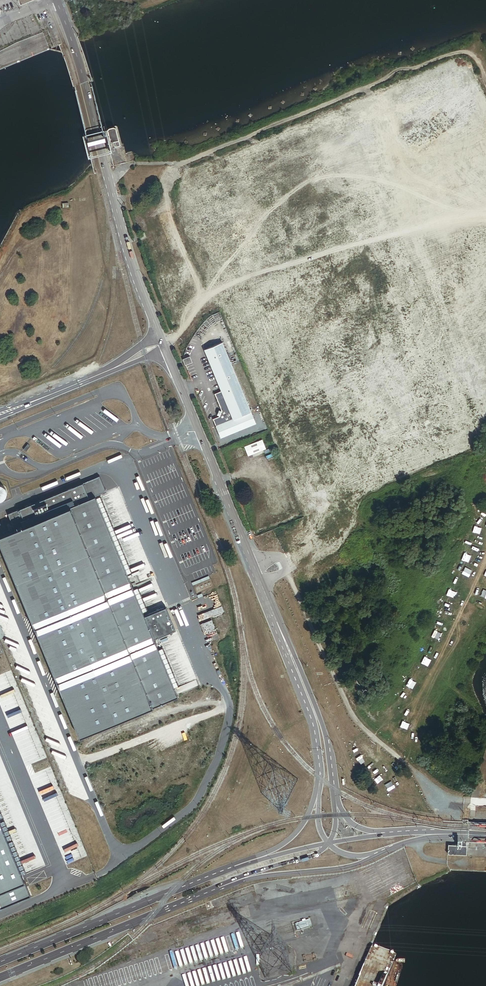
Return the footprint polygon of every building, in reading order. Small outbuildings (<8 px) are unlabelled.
[(115,126),(112,124),(110,125),(107,128),(111,145),(119,144),(115,126)] [(232,418),(215,424),(220,437),(255,422),(221,341),(204,348),(220,389),(232,418)] [(188,355),(182,358),(185,363),(191,361),(188,355)] [(219,414),(212,418),(215,424),(232,418),(220,389),(213,392),(220,409),(220,410),(219,414)] [(339,429),(337,425),(331,428),(329,424),(323,427),(326,434),(339,429)] [(262,439),(244,446),(248,455),(265,448),(262,439)] [(241,447),(232,450),(235,458),(244,455),(241,447)] [(99,477),(83,484),(84,485),(90,500),(95,498),(106,493),(99,477)] [(84,485),(9,516),(16,532),(90,500),(84,485)] [(76,735),(176,695),(152,637),(174,629),(164,604),(142,613),(95,498),(90,500),(16,532),(0,539),(0,549),(76,735)] [(27,886),(0,818),(0,897),(27,886)] [(448,845),(447,855),(464,855),(465,845),(448,845)] [(27,886),(0,897),(0,911),(32,899),(27,886)]
